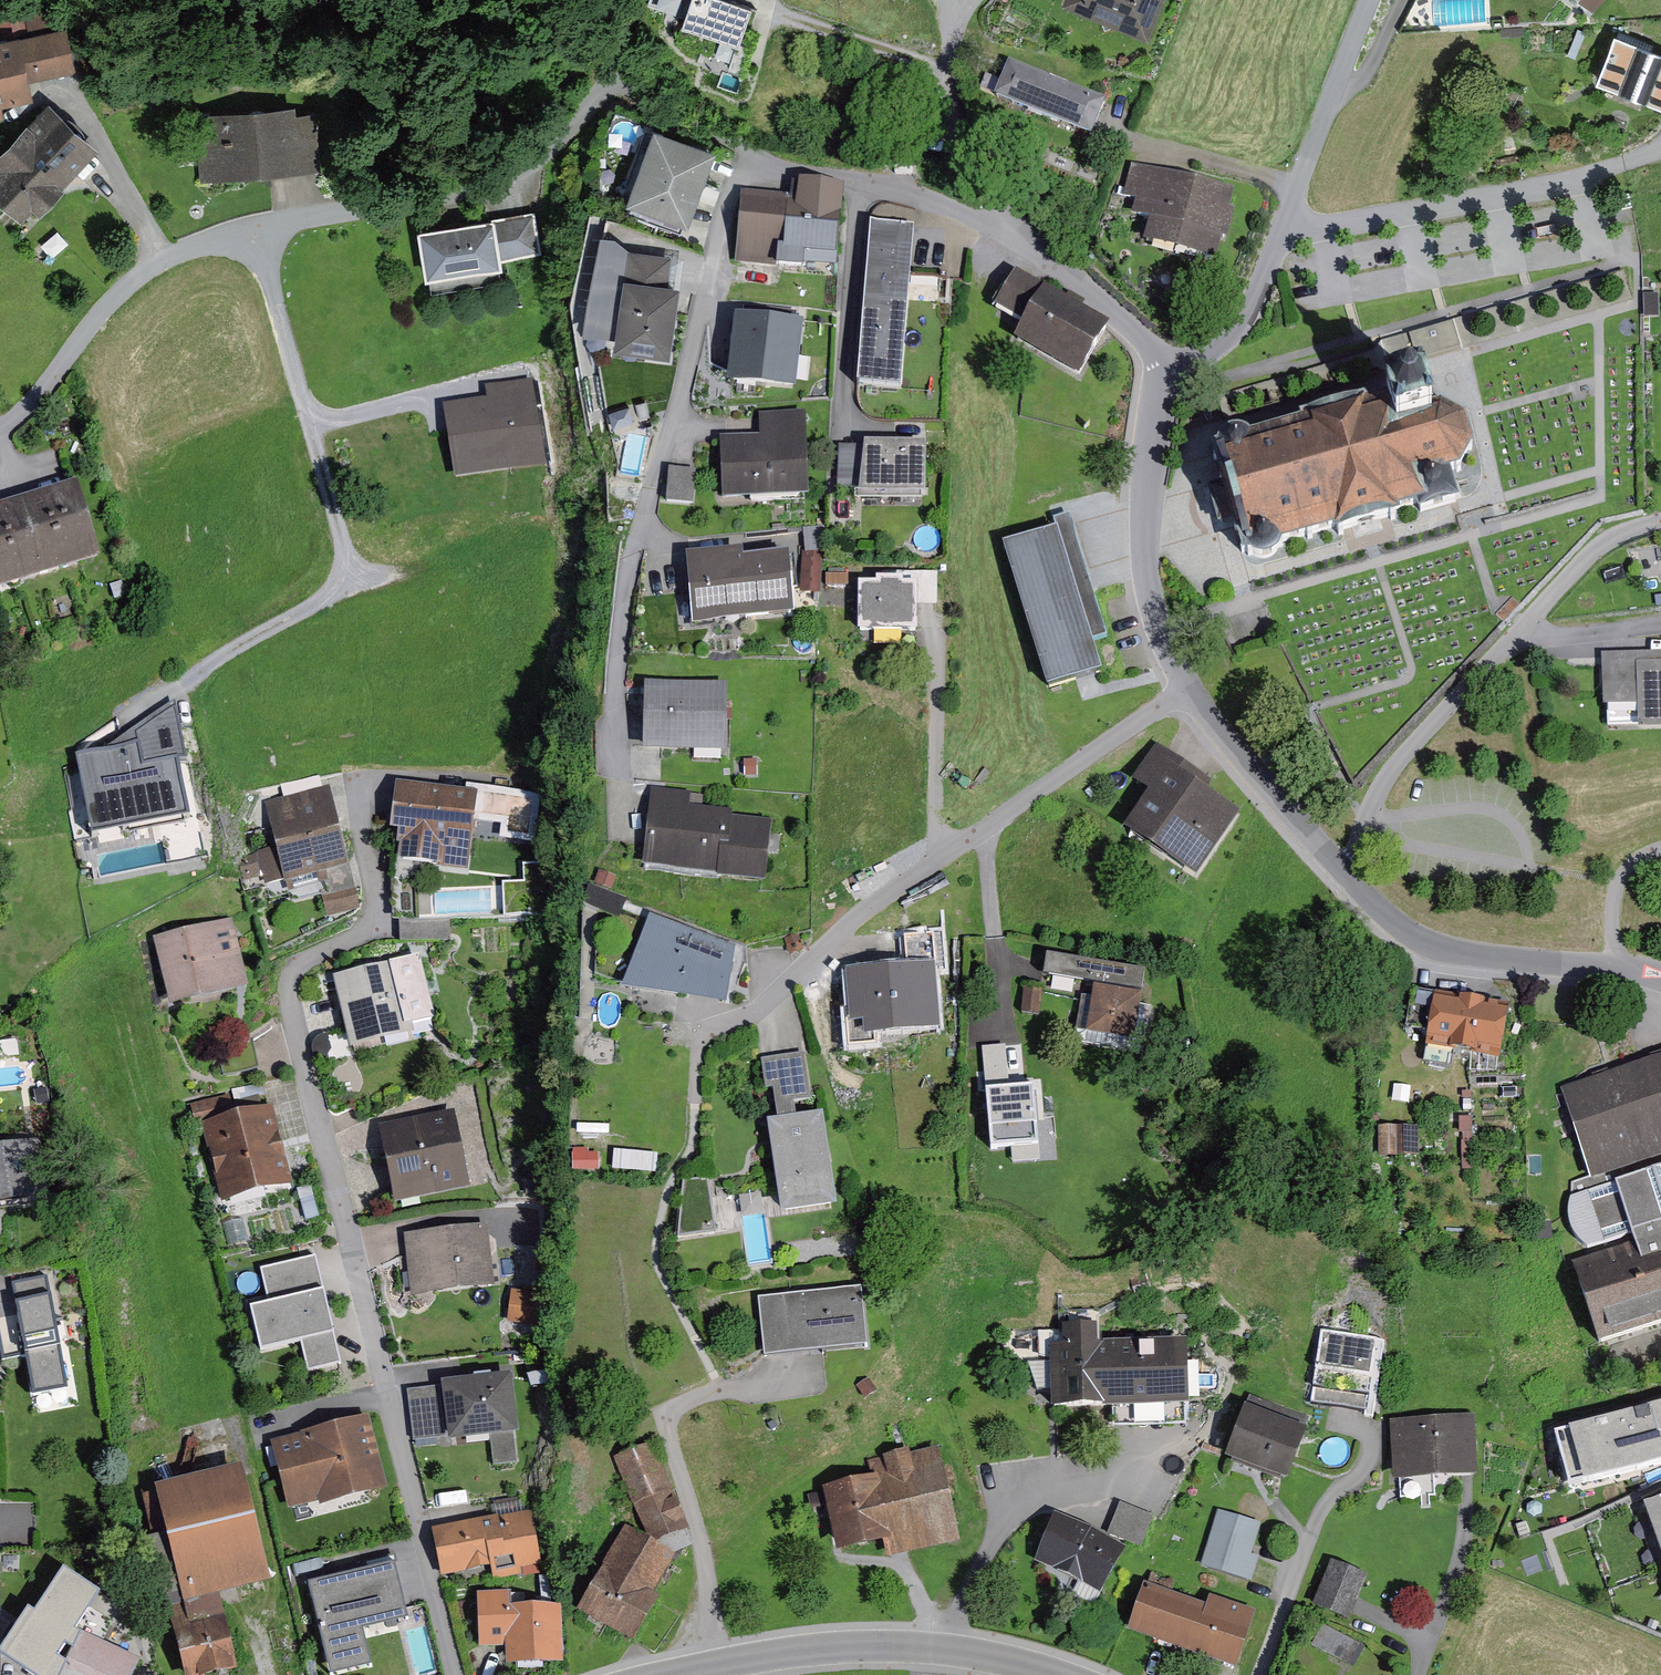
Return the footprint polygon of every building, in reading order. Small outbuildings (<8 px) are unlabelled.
[(738,0),(703,0),(692,33),(749,53),(764,9),(738,0)] [(1075,2),(1159,38),(1175,0),(1075,0),(1075,2)] [(74,30),(0,43),(0,117),(39,110),(34,80),(81,72),(74,30)] [(1612,35),(1595,78),(1660,104),(1660,55),(1612,35)] [(1107,99),(1021,64),(1008,95),(1094,131),(1107,99)] [(108,149),(60,104),(22,145),(70,190),(108,149)] [(204,115),(207,177),(304,173),(327,172),(325,110),(204,115)] [(724,152),(665,131),(639,204),(697,226),(724,152)] [(70,190),(22,145),(0,167),(0,196),(34,229),(70,190)] [(1131,213),(1161,220),(1154,246),(1227,263),(1244,194),(1142,170),(1131,213)] [(751,195),(745,260),(840,268),(847,186),(801,182),(800,200),(751,195)] [(512,279),(508,258),(547,252),(540,213),(522,216),(429,232),(439,291),(512,279)] [(924,226),(879,223),(868,388),(913,391),(924,226)] [(622,337),(631,276),(675,282),(676,269),(677,254),(634,247),(624,241),(618,236),(608,235),(593,332),(622,337)] [(1643,300),(1635,270),(1391,341),(1384,350),(1225,397),(1229,408),(1232,420),(1477,349),(1643,300)] [(1025,342),(1091,377),(1117,330),(1026,274),(1007,309),(1035,325),(1025,342)] [(622,337),(620,348),(677,356),(683,314),(687,284),(675,282),(631,276),(622,337)] [(775,301),(775,323),(795,323),(796,302),(775,301)] [(814,328),(747,322),(740,386),(763,388),(806,394),(814,328)] [(450,407),(462,482),(553,466),(539,378),(490,386),(493,400),(450,407)] [(1469,468),(1466,465),(1475,449),(1480,449),(1481,444),(1475,444),(1471,426),(1475,423),(1471,418),(1467,421),(1451,413),(1451,407),(1446,408),(1446,412),(1438,415),(1429,384),(1394,394),(1397,403),(1372,410),(1369,401),(1364,402),(1366,407),(1318,421),(1317,416),(1312,417),(1315,426),(1290,433),(1288,429),(1284,430),(1285,435),(1260,442),(1258,438),(1254,439),(1252,438),(1249,436),(1245,435),(1238,436),(1235,438),(1231,441),(1229,447),(1224,448),(1225,453),(1221,454),(1222,459),(1226,458),(1231,475),(1227,476),(1228,481),(1210,485),(1212,494),(1210,499),(1211,506),(1213,515),(1218,521),(1221,523),(1224,530),(1241,524),(1243,529),(1247,528),(1253,546),(1248,547),(1249,551),(1254,550),(1255,555),(1260,553),(1263,555),(1267,557),(1272,557),(1277,556),(1281,553),(1284,549),(1285,546),(1290,545),(1289,541),(1314,533),(1315,538),(1320,537),(1318,532),(1344,525),(1347,534),(1351,533),(1350,528),(1359,525),(1362,536),(1390,528),(1387,517),(1397,514),(1399,519),(1403,518),(1400,509),(1426,502),(1428,510),(1463,500),(1463,499),(1471,496),(1468,486),(1474,484),(1472,476),(1458,481),(1454,470),(1462,468),(1465,471),(1469,468)] [(655,399),(642,400),(643,415),(657,414),(655,399)] [(636,404),(616,409),(619,425),(640,420),(636,404)] [(731,439),(733,501),(818,499),(816,414),(770,415),(770,426),(770,438),(731,439)] [(876,448),(849,447),(848,491),(874,492),(874,499),(933,501),(935,447),(876,444),(876,448)] [(689,467),(677,466),(674,500),(701,501),(702,468),(689,467)] [(103,561),(80,487),(0,511),(0,593),(103,561)] [(1070,529),(1014,546),(1060,692),(1116,675),(1070,529)] [(747,543),(748,556),(790,554),(790,541),(747,543)] [(808,547),(806,583),(823,584),(825,548),(808,547)] [(735,548),(697,550),(703,629),(807,621),(804,585),(802,554),(736,559),(735,548)] [(869,586),(869,632),(926,631),(926,585),(869,586)] [(1660,724),(1660,653),(1613,654),(1614,707),(1649,705),(1649,724),(1660,724)] [(734,681),(654,680),(653,745),(733,746),(733,719),(734,681)] [(115,746),(116,750),(83,756),(98,833),(195,815),(184,759),(192,757),(181,701),(115,746)] [(1649,724),(1649,705),(1614,707),(1615,726),(1649,724)] [(1190,758),(1158,737),(1132,775),(1149,786),(1125,822),(1200,873),(1243,811),(1209,787),(1216,776),(1190,758)] [(766,755),(750,756),(751,776),(765,775),(766,755)] [(337,781),(273,799),(295,876),(359,858),(337,781)] [(417,782),(406,852),(472,861),(482,792),(417,782)] [(777,815),(698,805),(700,792),(661,787),(655,832),(661,833),(659,845),(657,862),(770,876),(777,815)] [(598,891),(594,913),(624,918),(628,897),(598,891)] [(745,945),(660,912),(632,982),(738,1001),(745,945)] [(239,918),(162,935),(176,998),(253,981),(239,918)] [(856,972),(861,1031),(946,1024),(942,969),(955,968),(952,928),(913,931),(914,951),(916,967),(856,972)] [(429,953),(345,974),(362,1046),(419,1032),(417,1021),(444,1015),(429,953)] [(1152,969),(1047,953),(1044,972),(1093,979),(1085,1031),(1142,1039),(1152,969)] [(1513,1005),(1437,995),(1430,1049),(1506,1059),(1513,1005)] [(805,1115),(802,1100),(819,1098),(816,1080),(811,1050),(790,1054),(769,1057),(773,1087),(782,1085),(787,1118),(805,1115)] [(1639,1065),(1652,1106),(1660,1103),(1660,1058),(1639,1065)] [(1639,1065),(1568,1088),(1581,1129),(1652,1106),(1639,1065)] [(1041,1078),(991,1082),(995,1144),(1046,1140),(1041,1078)] [(1652,1106),(1581,1129),(1596,1175),(1620,1167),(1642,1233),(1644,1242),(1579,1263),(1605,1345),(1660,1328),(1660,1103),(1652,1106)] [(279,1105),(212,1121),(231,1199),(298,1183),(279,1105)] [(460,1109),(389,1123),(404,1197),(475,1183),(460,1109)] [(845,1203),(831,1111),(805,1115),(787,1118),(776,1120),(791,1211),(845,1203)] [(1383,1153),(1421,1152),(1420,1119),(1382,1120),(1383,1153)] [(56,1192),(49,1134),(0,1141),(0,1200),(56,1192)] [(1579,1181),(1580,1196),(1578,1209),(1580,1221),(1585,1231),(1592,1240),(1601,1246),(1642,1233),(1620,1167),(1596,1175),(1579,1181)] [(685,1237),(723,1232),(715,1176),(690,1179),(685,1237)] [(495,1224),(414,1233),(420,1288),(500,1280),(495,1224)] [(276,1302),(332,1290),(328,1272),(324,1254),(268,1267),(276,1302)] [(19,1282),(23,1302),(58,1296),(55,1275),(19,1282)] [(864,1285),(762,1297),(769,1356),(871,1344),(864,1285)] [(276,1302),(258,1306),(267,1349),(309,1339),(341,1332),(332,1290),(276,1302)] [(58,1296),(23,1302),(25,1313),(32,1355),(40,1396),(76,1389),(58,1296)] [(25,1313),(1,1317),(9,1359),(32,1355),(25,1313)] [(1392,1338),(1328,1329),(1317,1402),(1349,1407),(1382,1412),(1392,1338)] [(348,1362),(341,1332),(309,1339),(315,1369),(348,1362)] [(1186,1342),(1057,1347),(1059,1406),(1117,1403),(1118,1418),(1174,1415),(1189,1415),(1186,1342)] [(518,1371),(452,1379),(458,1436),(525,1428),(518,1371)] [(446,1387),(416,1390),(420,1439),(451,1437),(446,1387)] [(1254,1406),(1312,1427),(1316,1415),(1258,1394),(1254,1406)] [(1312,1427),(1254,1406),(1234,1457),(1293,1479),(1312,1427)] [(1571,1485),(1660,1462),(1660,1407),(1563,1432),(1567,1447),(1562,1449),(1571,1485)] [(1394,1422),(1398,1484),(1471,1477),(1484,1476),(1477,1416),(1394,1422)] [(376,1417),(280,1440),(296,1507),(392,1483),(376,1417)] [(692,1524),(656,1441),(622,1456),(657,1539),(692,1524)] [(827,1488),(841,1551),(876,1543),(879,1559),(908,1553),(964,1540),(941,1441),(876,1456),(880,1475),(827,1488)] [(273,1585),(242,1465),(156,1486),(158,1493),(148,1496),(157,1534),(150,1536),(174,1631),(227,1618),(222,1597),(273,1585)] [(1645,1499),(1660,1543),(1660,1494),(1645,1499)] [(1164,1516),(1127,1501),(1121,1516),(1114,1532),(1151,1548),(1164,1516)] [(542,1509),(441,1530),(450,1576),(500,1566),(503,1582),(555,1571),(542,1509)] [(1272,1524),(1227,1509),(1209,1563),(1260,1580),(1268,1555),(1263,1553),(1272,1524)] [(1135,1548),(1061,1515),(1040,1562),(1115,1595),(1135,1548)] [(681,1554),(633,1526),(585,1607),(639,1639),(664,1598),(657,1594),(681,1554)] [(1369,1575),(1333,1560),(1314,1606),(1350,1621),(1358,1602),(1369,1575)] [(310,1583),(333,1674),(354,1674),(377,1669),(368,1633),(410,1622),(395,1562),(310,1583)] [(1156,1562),(1151,1576),(1174,1585),(1179,1571),(1156,1562)] [(60,1674),(138,1674),(147,1658),(87,1629),(103,1603),(61,1577),(45,1602),(17,1648),(60,1674)] [(1149,1579),(1130,1629),(1236,1670),(1258,1613),(1212,1595),(1210,1602),(1149,1579)] [(513,1593),(478,1595),(481,1646),(494,1645),(507,1644),(509,1667),(563,1664),(560,1603),(513,1606),(513,1593)] [(185,1674),(241,1674),(242,1674),(227,1618),(174,1631),(185,1674)]
